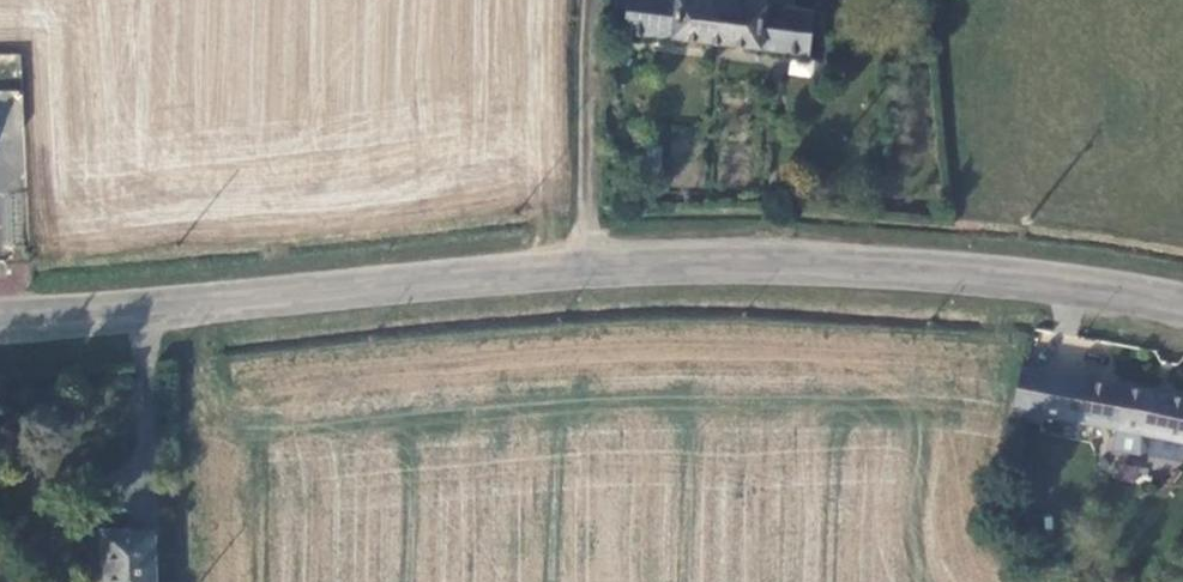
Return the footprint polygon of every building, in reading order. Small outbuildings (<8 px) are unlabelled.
[(721,48),(728,0),(676,0),(675,2),(659,0),(627,0),(622,34),(721,48)] [(721,48),(775,56),(779,57),(789,0),(728,0),(721,48)] [(799,0),(798,0),(789,0),(779,57),(807,61),(814,19),(796,16),(799,0)] [(1182,444),(1182,401),(1023,370),(1010,421),(1040,427),(1042,418),(1111,431),(1107,451),(1136,457),(1143,452),(1145,437),(1182,444)] [(104,581),(151,581),(150,544),(103,545),(104,581)]
